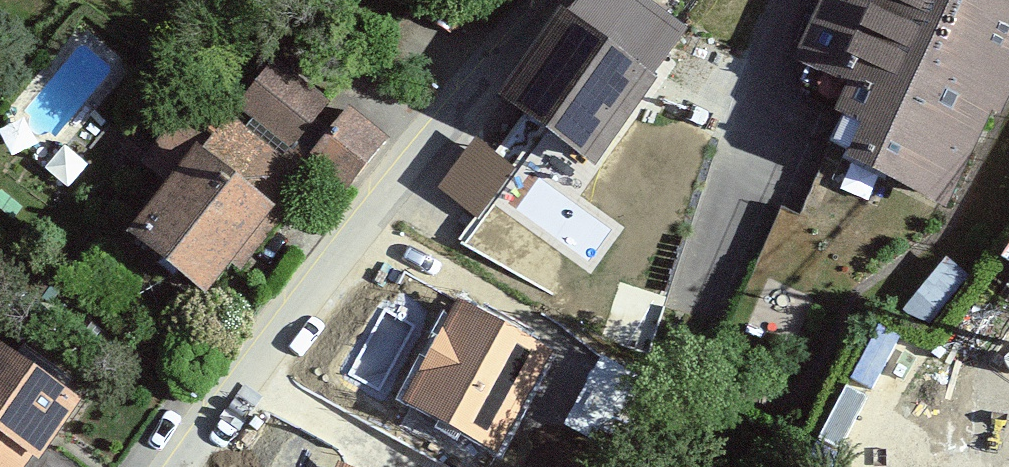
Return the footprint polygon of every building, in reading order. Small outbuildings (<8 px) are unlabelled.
[(651,89),(643,83),(677,35),(628,0),(598,0),(574,34),(565,28),(508,107),(594,169),(651,89)] [(947,212),(992,111),(1000,115),(1008,94),(1008,0),(844,0),(817,61),(872,86),(808,232),(792,225),(748,325),(800,347),(873,180),(947,212)] [(275,70),(243,111),(347,193),(384,146),(350,119),(330,143),(310,127),(324,108),(275,70)] [(176,190),(135,243),(205,296),(231,262),(243,271),(311,181),(229,119),(217,133),(190,113),(147,169),(176,190)] [(476,132),(441,183),(483,212),(518,161),(476,132)] [(635,316),(655,266),(611,249),(591,299),(635,316)] [(552,352),(457,300),(402,402),(497,453),(552,352)] [(35,452),(45,459),(89,395),(0,333),(0,466),(24,466),(35,452)]
